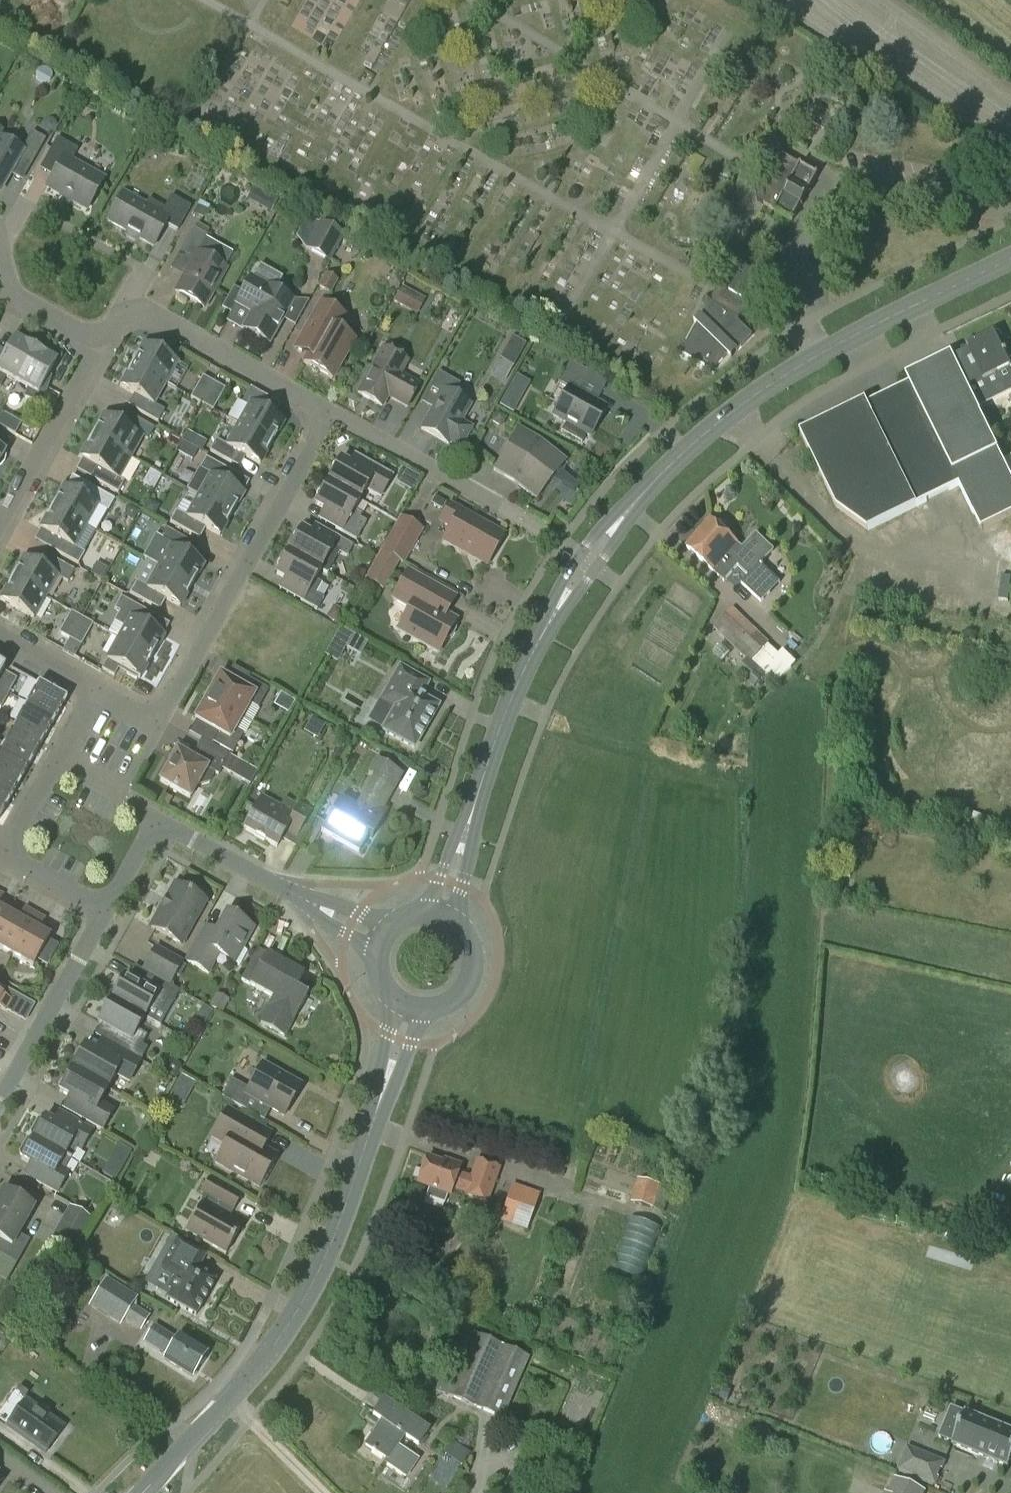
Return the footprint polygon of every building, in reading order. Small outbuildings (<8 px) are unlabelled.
[(826,132),(835,117),(820,108),(811,124),(826,132)] [(19,157),(31,164),(45,140),(32,132),(21,151),(0,139),(0,191),(19,157)] [(87,210),(103,180),(71,162),(77,150),(57,138),(39,169),(52,177),(46,187),(87,210)] [(799,165),(778,154),(776,161),(774,161),(772,170),(769,169),(767,179),(764,178),(762,187),(760,186),(756,200),(774,211),(773,212),(792,222),(818,175),(799,165)] [(145,206),(123,193),(107,221),(153,247),(165,225),(177,231),(190,208),(170,197),(164,209),(148,200),(145,206)] [(258,207),(270,214),(278,200),(266,193),(258,207)] [(202,219),(206,218),(210,211),(209,207),(199,201),(192,213),(202,219)] [(329,261),(343,236),(320,223),(306,248),(329,261)] [(204,308),(226,269),(197,253),(207,236),(193,228),(181,250),(194,257),(175,292),(204,308)] [(737,321),(767,267),(740,252),(720,288),(718,287),(701,317),(703,319),(698,324),(695,321),(694,322),(697,325),(680,354),(710,371),(711,371),(727,354),(730,357),(731,356),(728,353),(733,348),(736,351),(752,335),(737,321)] [(274,291),(282,278),(259,265),(252,279),(250,278),(242,293),(233,288),(226,300),(250,314),(242,329),(269,344),(293,302),(274,291)] [(330,294),(338,280),(325,273),(317,287),(330,294)] [(417,295),(401,286),(392,301),(409,310),(417,295)] [(332,379),(353,341),(344,336),(351,325),(343,321),(345,318),(320,304),(303,333),(316,340),(303,363),(332,379)] [(941,371),(955,400),(969,393),(978,410),(1010,394),(1010,369),(1010,368),(994,334),(967,347),(969,352),(953,360),(955,364),(941,371)] [(6,377),(16,383),(35,350),(28,347),(29,345),(24,340),(16,338),(15,339),(14,338),(1,361),(0,360),(0,387),(6,377)] [(132,365),(165,384),(177,362),(144,344),(132,365)] [(418,386),(399,375),(407,361),(383,347),(376,361),(357,393),(381,407),(387,396),(406,407),(418,386)] [(16,383),(27,389),(23,398),(42,405),(52,377),(48,375),(56,362),(53,361),(54,359),(48,354),(41,352),(40,353),(35,350),(16,383)] [(153,404),(165,384),(132,365),(120,387),(142,399),(136,410),(157,422),(164,411),(153,404)] [(460,448),(471,428),(460,422),(470,405),(453,396),(460,384),(438,372),(420,403),(432,409),(421,429),(448,444),(449,442),(460,448)] [(586,435),(590,437),(605,409),(579,394),(585,383),(563,372),(558,383),(568,388),(553,416),(566,423),(561,432),(581,443),(586,435)] [(201,404),(213,383),(202,377),(190,398),(201,404)] [(213,383),(201,404),(212,410),(224,389),(213,383)] [(969,393),(955,400),(967,423),(981,416),(978,410),(969,393)] [(912,434),(907,426),(919,418),(905,396),(893,404),(887,395),(861,412),(885,451),(912,434)] [(238,425),(271,444),(283,422),(250,403),(238,425)] [(21,424),(0,412),(0,427),(14,435),(21,424)] [(92,436),(125,455),(136,434),(147,440),(154,429),(132,417),(126,428),(104,415),(92,436)] [(259,465),(271,444),(238,425),(227,446),(216,440),(209,451),(231,463),(237,452),(259,465)] [(551,481),(561,467),(556,463),(559,458),(514,433),(493,470),(514,481),(516,478),(521,482),(519,484),(533,496),(536,493),(538,495),(548,478),(551,481)] [(113,476),(125,455),(92,436),(80,458),(102,471),(96,481),(117,493),(124,482),(113,476)] [(802,461),(790,469),(804,491),(816,484),(821,492),(848,475),(823,436),(797,453),(802,461)] [(171,479),(189,487),(207,445),(190,438),(171,479)] [(198,496),(231,515),(243,493),(221,481),(227,470),(206,458),(187,491),(198,497),(198,496)] [(981,471),(973,458),(951,472),(958,484),(945,492),(970,531),(996,514),(972,477),(981,471)] [(333,472),(327,482),(359,500),(364,490),(379,499),(392,475),(371,464),(365,475),(340,461),(338,463),(334,464),(332,468),(333,472)] [(163,491),(170,478),(158,470),(150,483),(163,491)] [(353,510),(359,500),(327,482),(323,491),(318,492),(316,496),(317,500),(315,504),(341,519),(335,529),(356,541),(366,522),(359,519),(362,515),(353,510)] [(52,508),(85,526),(96,505),(107,511),(114,500),(92,488),(86,499),(64,486),(52,508)] [(219,536),(231,515),(198,496),(198,497),(187,517),(176,511),(169,522),(191,534),(197,523),(219,536)] [(488,563),(503,536),(484,525),(484,524),(449,505),(440,521),(450,527),(442,540),(460,550),(461,548),(488,563)] [(73,547),(85,526),(52,508),(40,529),(62,542),(56,553),(78,564),(84,553),(73,547)] [(380,551),(399,562),(403,564),(423,530),(400,516),(380,551)] [(742,548),(711,521),(687,549),(722,579),(724,581),(738,566),(749,577),(741,584),(761,603),(779,583),(760,565),(774,551),(756,534),(742,548)] [(159,567),(191,586),(203,564),(181,552),(187,541),(166,529),(159,540),(170,547),(159,567)] [(294,542),(288,552),(320,570),(327,574),(339,553),(346,557),(353,546),(336,536),(330,547),(300,530),(299,533),(295,534),(293,538),(294,542)] [(383,591),(399,562),(380,551),(364,580),(383,591)] [(314,580),(320,570),(288,552),(283,561),(279,562),(277,566),(278,570),(276,574),(306,591),(300,601),(317,610),(323,599),(315,595),(321,584),(314,580)] [(12,579),(45,597),(56,576),(67,583),(74,571),(52,559),(46,570),(24,557),(12,579)] [(179,607),(191,586),(159,567),(147,588),(136,582),(129,594),(151,606),(157,595),(179,607)] [(437,653),(445,640),(451,638),(456,631),(453,624),(456,621),(428,605),(437,588),(408,571),(392,599),(410,609),(397,631),(437,653)] [(45,597),(12,579),(0,600),(33,619),(45,597)] [(119,639),(151,657),(164,635),(141,623),(147,612),(121,597),(114,609),(119,612),(114,622),(125,628),(119,639)] [(749,663),(766,644),(768,642),(733,608),(713,629),(749,663)] [(70,639),(82,618),(71,612),(59,633),(70,639)] [(82,618),(70,639),(81,646),(93,624),(82,618)] [(361,657),(368,643),(339,628),(333,640),(345,648),(361,657)] [(139,678),(151,657),(119,639),(107,660),(139,678)] [(766,644),(749,663),(751,666),(741,676),(754,688),(765,676),(774,685),(791,668),(766,644)] [(414,748),(437,706),(420,697),(428,683),(399,666),(382,695),(385,704),(394,709),(382,730),(414,748)] [(17,679),(3,671),(4,670),(0,667),(0,709),(17,679)] [(207,698),(242,717),(249,704),(257,709),(268,690),(248,679),(243,689),(219,675),(207,698)] [(26,704),(54,720),(66,699),(38,683),(26,704)] [(234,731),(242,717),(207,698),(194,720),(218,733),(212,743),(232,754),(243,735),(234,731)] [(43,741),(54,720),(26,704),(14,725),(43,741)] [(31,761),(43,741),(14,725),(3,745),(31,761)] [(218,776),(229,756),(201,740),(194,753),(197,754),(193,761),(176,752),(168,765),(166,764),(159,776),(162,777),(159,782),(189,798),(197,784),(200,786),(209,783),(214,774),(218,776)] [(31,761),(3,745),(0,751),(0,771),(20,782),(31,761)] [(383,809),(394,789),(402,774),(376,760),(368,775),(373,778),(356,809),(339,799),(320,833),(322,833),(357,852),(357,853),(358,853),(367,837),(372,839),(387,811),(383,809)] [(20,782),(0,771),(0,797),(8,802),(20,782)] [(8,802),(0,797),(0,817),(8,802)] [(279,807),(261,797),(243,829),(276,848),(288,828),(299,834),(312,812),(299,804),(297,806),(284,799),(279,807)] [(181,945),(204,902),(174,886),(151,928),(181,945)] [(34,914),(24,908),(18,920),(7,914),(0,926),(0,950),(11,956),(34,914)] [(243,948),(253,928),(225,913),(215,933),(204,927),(185,962),(208,974),(218,955),(239,966),(248,951),(243,948)] [(34,914),(11,956),(32,968),(49,937),(38,931),(45,919),(34,914)] [(170,985),(182,964),(155,949),(143,970),(170,985)] [(303,975),(266,954),(255,974),(246,969),(240,980),(272,998),(258,1023),(284,1037),(307,997),(295,990),(303,975)] [(111,999),(144,1017),(151,1005),(161,1010),(166,1001),(172,1004),(179,991),(151,976),(144,988),(123,976),(111,999)] [(221,1014),(229,1000),(216,993),(208,1007),(221,1014)] [(7,1013),(13,1002),(0,995),(0,1009),(7,1013)] [(136,1030),(144,1017),(111,999),(98,1022),(119,1033),(112,1046),(117,1048),(140,1061),(147,1049),(142,1045),(147,1036),(136,1030)] [(77,1060),(72,1069),(94,1081),(107,1088),(114,1074),(128,1082),(140,1061),(117,1048),(110,1061),(84,1046),(83,1049),(78,1049),(75,1054),(77,1060)] [(284,1116),(301,1086),(262,1064),(248,1089),(231,1079),(221,1097),(244,1110),(251,1098),(284,1116)] [(107,1088),(94,1081),(72,1069),(66,1078),(62,1079),(59,1085),(60,1090),(59,1092),(85,1106),(78,1118),(101,1131),(113,1110),(99,1102),(107,1088)] [(259,1187),(276,1156),(246,1139),(254,1125),(223,1108),(208,1134),(225,1144),(215,1162),(259,1187)] [(32,1139),(71,1160),(77,1150),(80,1152),(92,1131),(71,1119),(65,1129),(44,1118),(43,1120),(41,1119),(37,1120),(30,1133),(31,1136),(33,1137),(32,1139)] [(32,1140),(29,1139),(26,1140),(19,1153),(20,1156),(22,1157),(21,1159),(42,1171),(36,1182),(57,1193),(68,1172),(65,1170),(71,1160),(32,1139),(32,1140)] [(442,1164),(426,1158),(417,1184),(428,1188),(425,1197),(444,1204),(447,1195),(449,1195),(451,1190),(488,1203),(500,1169),(475,1160),(469,1177),(457,1172),(460,1166),(443,1160),(442,1164)] [(233,1212),(241,1197),(208,1178),(200,1193),(207,1197),(202,1206),(200,1205),(185,1231),(226,1254),(240,1228),(225,1219),(230,1210),(233,1212)] [(663,1212),(670,1189),(637,1180),(631,1203),(663,1212)] [(531,1219),(539,1194),(510,1185),(502,1210),(531,1219)] [(29,1241),(18,1234),(33,1208),(3,1191),(0,1196),(0,1256),(16,1265),(29,1241)] [(74,1252),(92,1219),(69,1206),(50,1239),(74,1252)] [(195,1316),(215,1281),(202,1274),(204,1271),(198,1268),(206,1255),(177,1238),(161,1267),(162,1272),(173,1278),(167,1288),(171,1290),(166,1299),(195,1316)] [(140,1330),(149,1316),(135,1307),(136,1300),(137,1298),(106,1278),(88,1306),(120,1326),(124,1320),(140,1330)] [(192,1377),(206,1353),(156,1323),(142,1346),(192,1377)] [(502,1420),(529,1358),(461,1329),(434,1391),(502,1420)] [(62,1428),(14,1394),(0,1413),(0,1421),(45,1453),(62,1428)] [(417,1445),(427,1430),(383,1400),(373,1415),(381,1420),(364,1445),(385,1459),(384,1462),(405,1476),(415,1460),(395,1447),(403,1436),(417,1445)] [(1008,1468),(1010,1461),(1010,1431),(966,1412),(965,1412),(965,1413),(951,1408),(939,1438),(952,1443),(952,1444),(953,1445),(1007,1467),(1008,1468)] [(461,1467),(470,1454),(452,1442),(443,1454),(461,1467)] [(936,1486),(946,1462),(907,1446),(897,1470),(936,1486)] [(926,1492),(892,1477),(886,1491),(885,1492),(925,1492),(926,1492)]
